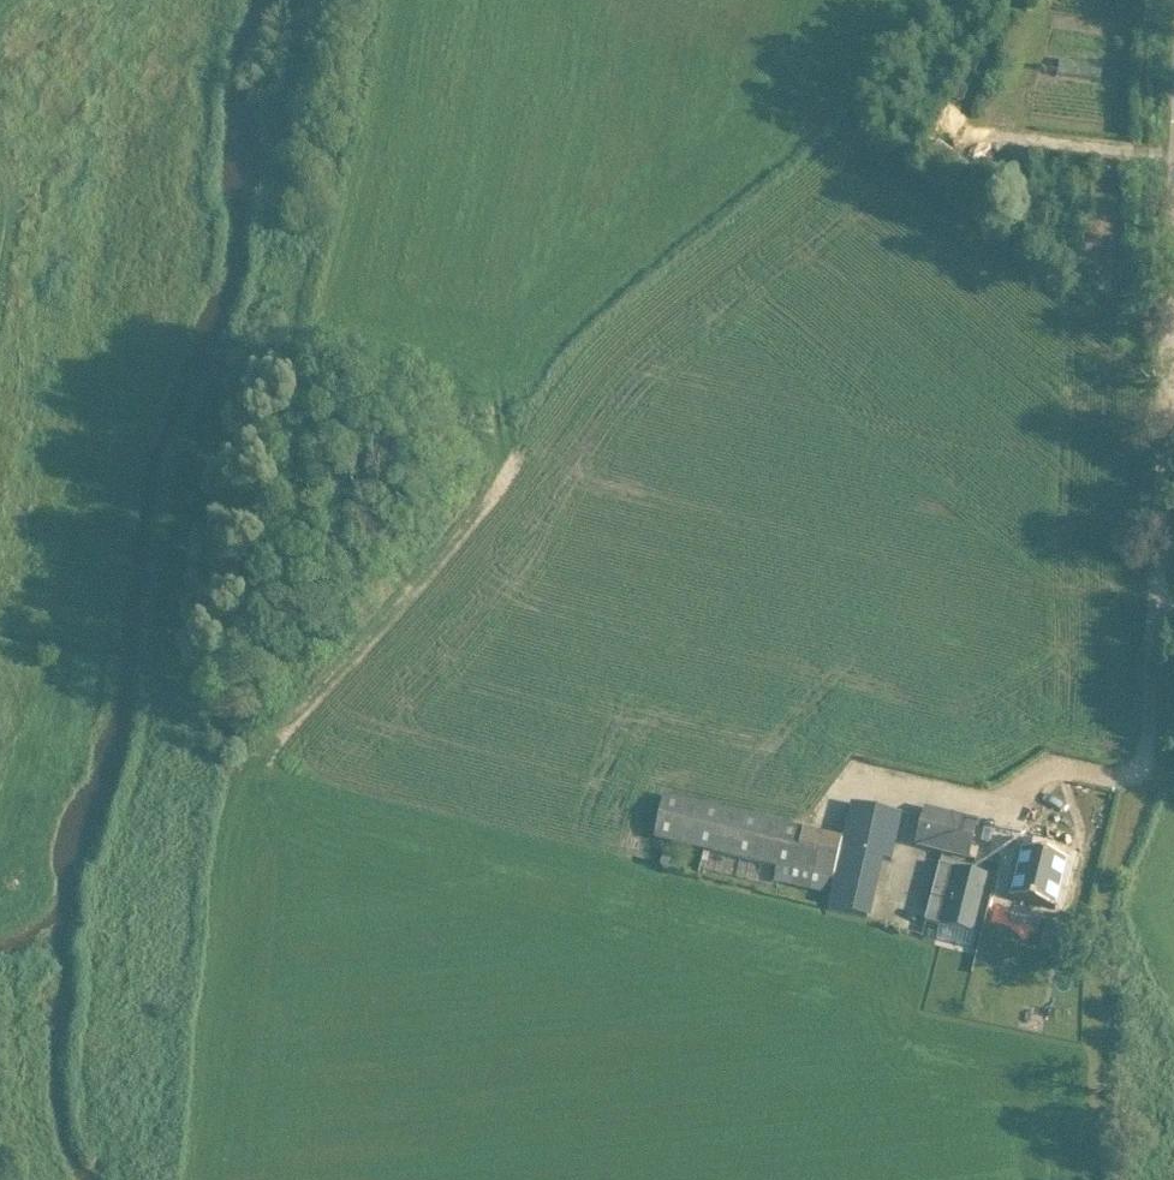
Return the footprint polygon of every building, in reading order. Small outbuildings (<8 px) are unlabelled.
[(842,837),(666,795),(656,839),(789,871),(786,885),(826,894),(830,880),(833,881),(842,837)] [(904,813),(882,808),(850,801),(842,837),(833,881),(827,909),(868,918),(883,854),(894,857),(904,813)] [(923,809),(915,845),(965,857),(973,821),(923,809)] [(1011,847),(1000,897),(1028,903),(1028,906),(1029,910),(1039,913),(1042,909),(1043,906),(1056,909),(1061,888),(1053,886),(1059,858),(1011,847)] [(926,922),(972,934),(987,877),(940,866),(926,922)] [(975,950),(978,951),(967,1002),(987,1006),(998,956),(1003,936),(1001,935),(1003,927),(994,924),(998,905),(988,903),(981,930),(975,950)]
